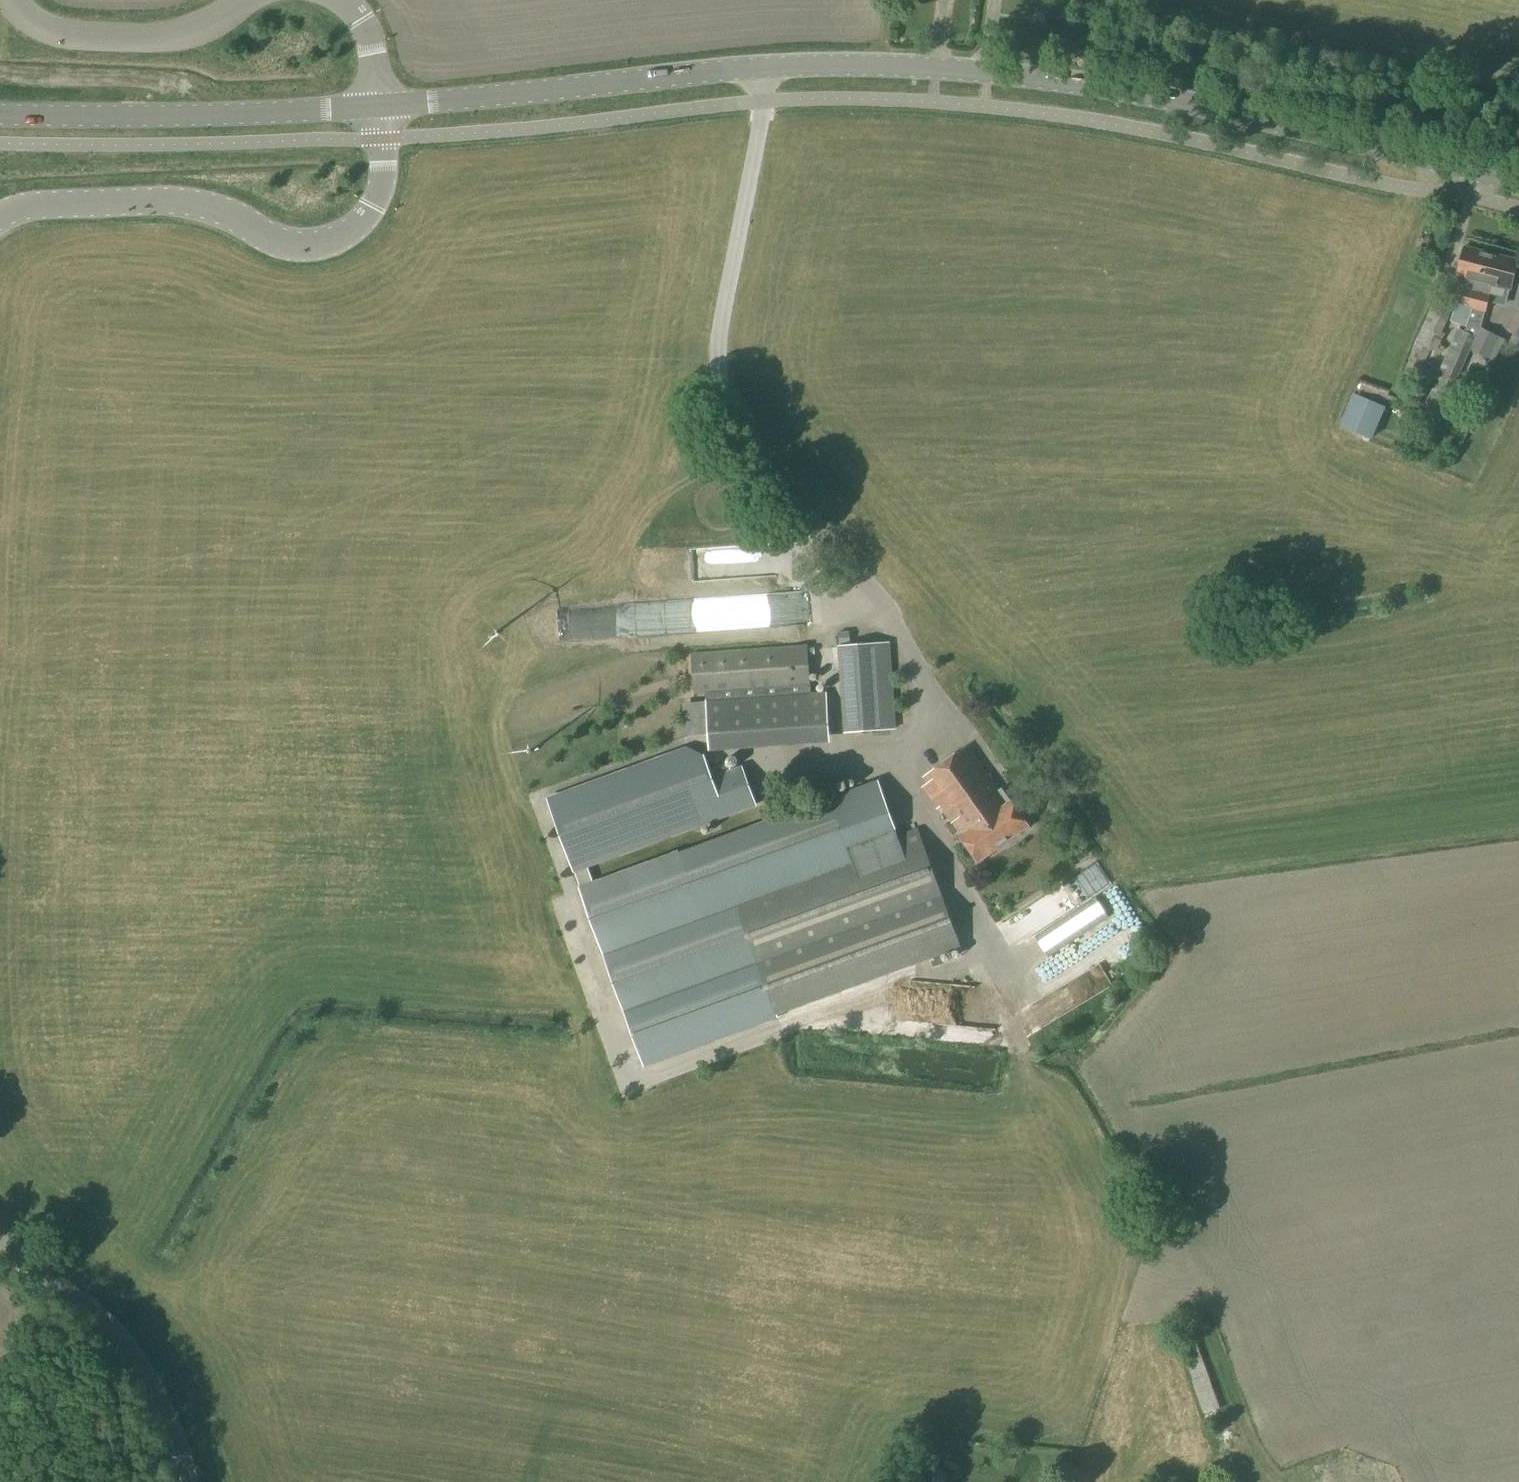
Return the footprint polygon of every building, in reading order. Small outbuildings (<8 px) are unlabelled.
[(1511,290),(1518,261),(1463,247),(1455,276),(1467,279),(1461,305),(1456,303),(1450,322),(1466,328),(1465,333),(1457,330),(1429,396),(1416,426),(1433,433),(1445,403),(1447,404),(1470,351),(1489,360),(1500,338),(1482,329),(1492,286),(1511,290)] [(1440,337),(1452,311),(1434,302),(1422,329),(1404,372),(1428,381),(1434,366),(1425,362),(1430,351),(1437,354),(1442,341),(1434,338),(1435,335),(1440,337)] [(1360,396),(1352,414),(1359,418),(1368,399),(1360,396)] [(1371,399),(1360,419),(1371,425),(1381,405),(1371,399)] [(725,524),(675,527),(682,625),(686,625),(688,648),(763,642),(762,619),(778,617),(777,606),(793,605),(791,576),(760,578),(761,591),(718,595),(715,561),(738,560),(736,533),(726,534),(725,524)] [(896,730),(890,642),(838,646),(844,734),(896,730)] [(809,692),(806,648),(691,656),(694,696),(705,695),(708,735),(829,727),(828,695),(810,696),(810,692),(809,692)] [(708,734),(706,710),(687,711),(689,735),(708,734)] [(1001,789),(969,746),(922,778),(963,835),(960,837),(979,863),(1030,827),(1011,800),(1011,801),(1002,788),(1001,789)] [(581,886),(594,881),(588,867),(756,806),(742,767),(712,778),(704,756),(687,747),(548,797),(575,871),(576,871),(581,886)] [(878,777),(821,797),(803,804),(594,881),(581,886),(578,887),(626,1016),(646,1071),(779,1022),(776,1014),(961,948),(919,831),(864,851),(867,861),(855,865),(849,848),(896,831),(894,824),(878,777)] [(1134,941),(1148,936),(1142,921),(1133,924),(1128,912),(1096,925),(1103,944),(1131,934),(1134,941)] [(1204,1414),(1221,1408),(1194,1332),(1178,1338),(1204,1414)] [(950,1474),(921,1466),(918,1474),(921,1475),(918,1481),(948,1481),(950,1474)]
